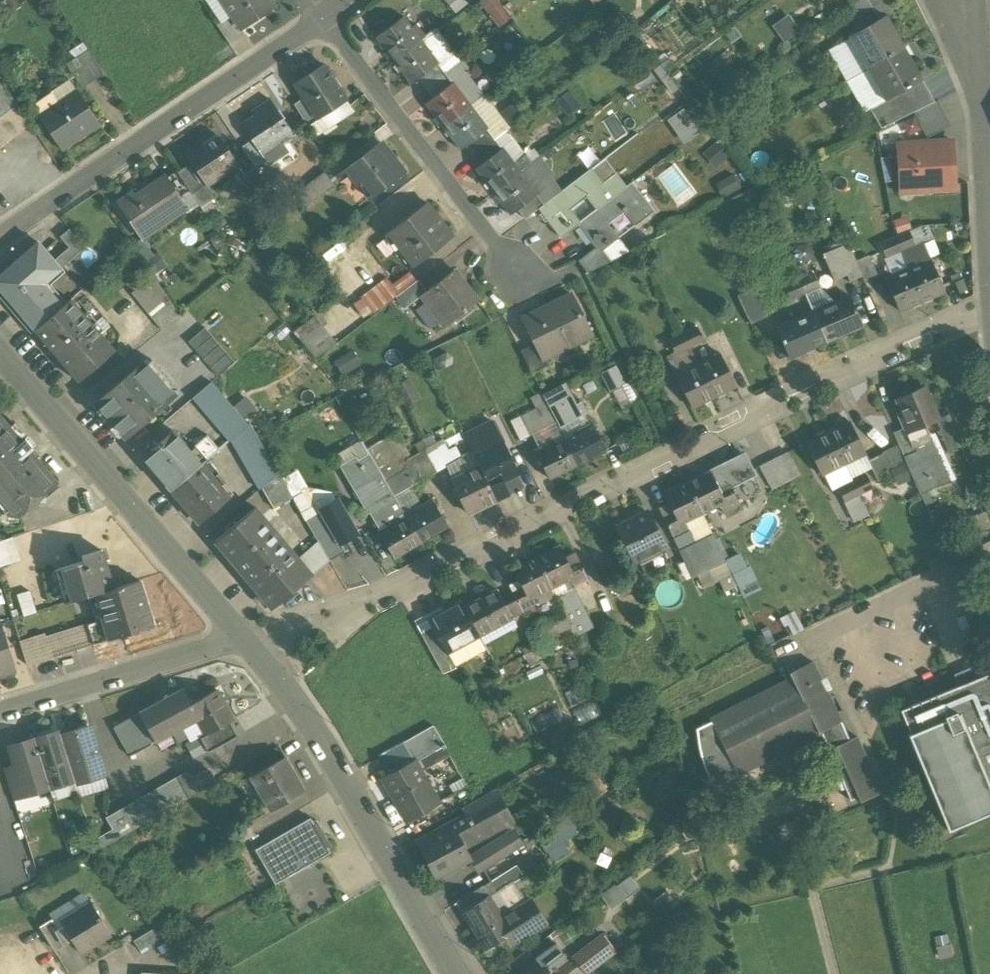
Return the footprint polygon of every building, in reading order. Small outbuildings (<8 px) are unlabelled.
[(231,15),(241,30),(242,30),(275,8),(269,0),(222,0),(231,15)] [(839,1),(839,2),(845,11),(861,0),(841,0),(839,1)] [(845,11),(852,21),(853,20),(872,7),(867,0),(861,0),(845,11)] [(872,7),(853,20),(861,31),(881,20),(872,7)] [(786,40),(801,29),(790,13),(774,24),(786,40)] [(241,30),(231,15),(216,25),(230,46),(245,36),(242,30),(241,30)] [(403,17),(375,38),(393,61),(421,40),(412,28),(403,17)] [(905,49),(887,17),(881,20),(861,31),(855,35),(864,52),(860,55),(868,70),(873,67),(905,49)] [(425,37),(416,25),(412,28),(421,40),(425,37)] [(421,40),(393,61),(410,85),(418,79),(437,64),(438,63),(421,40)] [(905,49),(873,67),(882,82),(877,85),(886,100),(915,83),(922,79),(905,49)] [(104,75),(88,51),(67,65),(83,89),(104,75)] [(437,64),(418,79),(425,89),(445,74),(437,64)] [(347,102),(323,66),(295,84),(305,99),(319,120),(347,102)] [(445,74),(425,89),(432,98),(452,83),(445,74)] [(934,102),(922,79),(871,110),(882,127),(934,102)] [(432,98),(425,104),(443,127),(471,106),(453,82),(452,83),(432,98)] [(0,86),(0,118),(5,114),(16,105),(0,86)] [(76,92),(38,118),(61,152),(99,126),(76,92)] [(319,120),(305,99),(295,105),(309,126),(319,120)] [(270,100),(238,121),(251,141),(261,156),(281,142),(283,145),(284,145),(294,138),(270,100)] [(938,100),(914,112),(921,127),(927,139),(951,127),(938,100)] [(684,142),(701,130),(685,105),(668,117),(684,142)] [(488,129),(471,106),(443,127),(460,150),(468,144),(487,129),(488,129)] [(914,112),(903,118),(911,133),(921,127),(914,112)] [(5,114),(0,118),(0,149),(20,133),(5,114)] [(487,129),(468,144),(475,154),(495,139),(487,129)] [(218,138),(203,149),(202,146),(185,158),(191,166),(205,187),(236,165),(218,138)] [(495,139),(475,154),(482,163),(501,148),(495,139)] [(261,156),(251,141),(241,148),(254,168),(265,160),(263,158),(263,159),(261,156)] [(281,142),(261,156),(263,159),(263,158),(265,160),(269,167),(289,153),(284,145),(283,145),(281,142)] [(952,142),(898,144),(900,193),(954,190),(952,142)] [(381,144),(347,171),(369,199),(403,172),(381,144)] [(482,163),(474,169),(492,192),(520,171),(502,148),(501,148),(482,163)] [(191,166),(177,175),(189,193),(191,196),(205,187),(191,166)] [(269,189),(254,168),(244,175),(259,196),(269,189)] [(544,204),(538,209),(561,238),(577,226),(580,223),(571,210),(587,198),(596,211),(627,188),(616,174),(602,185),(590,169),(544,204)] [(520,171),(492,192),(510,215),(517,210),(537,195),(538,194),(520,171)] [(324,172),(304,188),(314,201),(334,185),(324,172)] [(176,173),(165,180),(179,200),(189,193),(177,175),(176,173)] [(165,180),(164,178),(135,197),(132,193),(117,203),(142,241),(157,231),(154,226),(183,207),(179,200),(165,180)] [(580,223),(577,226),(594,249),(598,254),(603,250),(618,238),(608,225),(624,213),(634,226),(654,211),(633,183),(627,188),(596,211),(580,223)] [(537,195),(517,210),(525,219),(538,209),(544,204),(537,195)] [(426,204),(387,234),(413,268),(452,239),(426,204)] [(84,249),(68,231),(59,239),(75,257),(84,249)] [(909,233),(894,238),(900,252),(915,246),(909,233)] [(0,276),(0,291),(16,310),(43,286),(61,270),(37,243),(0,276)] [(915,246),(900,252),(908,270),(930,261),(923,244),(916,247),(915,246)] [(848,245),(824,255),(835,281),(847,276),(850,282),(862,277),(856,263),(848,245)] [(594,249),(579,260),(586,274),(611,261),(603,250),(598,254),(594,249)] [(869,257),(856,263),(862,277),(865,282),(877,276),(869,257)] [(930,261),(908,270),(922,302),(944,293),(930,261)] [(908,270),(885,280),(899,312),(922,302),(908,270)] [(477,302),(453,272),(426,293),(420,298),(420,299),(444,328),(477,302)] [(409,274),(393,286),(400,295),(415,283),(409,274)] [(179,316),(152,276),(130,294),(160,331),(179,316)] [(398,295),(386,279),(378,286),(390,302),(398,295)] [(400,295),(395,299),(405,311),(420,299),(420,298),(426,293),(417,282),(415,283),(400,295)] [(43,286),(16,310),(34,330),(62,307),(43,286)] [(390,302),(378,286),(369,293),(381,309),(390,302)] [(752,289),(737,297),(751,326),(766,318),(752,289)] [(381,309),(369,293),(360,299),(372,315),(381,309)] [(571,295),(523,319),(535,345),(543,360),(545,359),(592,336),(571,295)] [(849,297),(834,303),(835,305),(813,315),(825,342),(838,337),(838,339),(862,328),(849,297)] [(114,353),(70,300),(62,307),(34,330),(53,352),(51,353),(59,362),(60,361),(79,382),(114,353)] [(825,342),(813,315),(792,324),(792,322),(776,329),(789,360),(813,349),(812,348),(825,342)] [(315,317),(294,335),(315,360),(335,344),(315,317)] [(698,328),(684,335),(690,348),(704,341),(698,328)] [(233,364),(204,330),(187,344),(217,378),(233,364)] [(684,335),(670,342),(676,354),(676,355),(690,348),(684,335)] [(543,360),(535,345),(521,352),(532,374),(548,366),(545,359),(543,360)] [(690,348),(676,355),(676,354),(667,358),(676,377),(698,366),(690,348)] [(721,355),(698,366),(714,398),(737,387),(721,355)] [(174,399),(143,362),(96,402),(127,439),(174,399)] [(698,366),(676,377),(692,409),(714,398),(698,366)] [(227,403),(210,384),(192,400),(209,419),(227,403)] [(564,384),(542,395),(556,424),(559,429),(586,415),(580,403),(575,406),(564,384)] [(925,387),(897,400),(902,412),(899,414),(905,429),(912,444),(914,443),(930,436),(925,426),(937,421),(939,420),(925,387)] [(556,424),(542,395),(532,400),(537,409),(521,416),(531,436),(556,424)] [(227,403),(209,419),(229,442),(230,441),(247,426),(227,403)] [(0,413),(0,507),(7,515),(19,516),(38,500),(45,501),(46,494),(58,483),(32,451),(34,449),(27,441),(25,443),(0,413)] [(961,446),(949,414),(939,420),(937,421),(941,432),(939,433),(942,441),(944,440),(949,453),(961,446)] [(586,415),(559,429),(565,442),(579,435),(577,430),(590,424),(586,415)] [(521,416),(511,422),(520,441),(531,436),(521,416)] [(492,423),(464,436),(472,452),(479,467),(496,501),(503,498),(500,490),(505,488),(501,481),(517,474),(492,423)] [(278,473),(249,424),(247,426),(230,441),(258,490),(261,488),(278,473)] [(590,424),(577,430),(579,435),(565,442),(577,466),(604,453),(590,424)] [(850,424),(828,434),(844,466),(865,455),(850,424)] [(912,444),(905,429),(894,434),(899,445),(904,457),(918,451),(916,447),(914,443),(912,444)] [(461,430),(426,449),(437,471),(446,466),(472,452),(464,436),(461,430)] [(172,431),(142,456),(171,490),(201,466),(189,451),(172,431)] [(395,433),(367,450),(369,454),(386,482),(411,467),(407,460),(410,458),(395,433)] [(844,466),(828,434),(806,445),(821,477),(844,466)] [(219,450),(207,436),(189,451),(201,466),(219,450)] [(935,439),(916,447),(918,451),(904,457),(907,464),(920,494),(953,479),(935,439)] [(565,442),(549,449),(547,445),(535,452),(549,480),(577,466),(565,442)] [(883,454),(868,461),(877,482),(895,474),(892,469),(907,464),(904,457),(899,445),(882,453),(883,454)] [(410,458),(407,460),(411,467),(412,467),(420,481),(437,471),(426,449),(410,458)] [(472,452),(446,466),(452,481),(479,467),(472,452)] [(799,475),(787,452),(773,460),(786,483),(799,475)] [(369,454),(357,460),(355,455),(338,465),(367,515),(369,514),(374,523),(390,513),(385,504),(395,498),(386,482),(369,454)] [(744,455),(709,472),(719,491),(729,486),(753,474),(744,455)] [(773,460),(759,468),(771,491),(786,483),(773,460)] [(201,466),(171,490),(199,523),(229,498),(201,466)] [(411,467),(386,482),(394,497),(420,481),(412,467),(411,467)] [(479,467),(452,481),(468,515),(496,501),(479,467)] [(331,492),(307,487),(297,470),(282,480),(292,498),(291,498),(304,521),(321,511),(337,502),(331,492)] [(719,491),(709,472),(686,483),(702,515),(719,506),(723,514),(738,506),(729,486),(719,491)] [(282,480),(278,473),(261,488),(273,509),(291,498),(292,498),(282,480)] [(867,476),(853,483),(859,496),(873,489),(867,476)] [(686,483),(663,495),(672,514),(662,518),(672,538),(688,531),(685,523),(702,515),(686,483)] [(853,483),(838,491),(844,503),(859,496),(853,483)] [(859,496),(844,503),(854,522),(868,515),(859,496)] [(395,498),(385,504),(390,513),(374,523),(378,531),(390,524),(392,528),(407,519),(395,498)] [(448,527),(432,500),(419,507),(422,511),(407,519),(421,543),(448,527)] [(354,531),(337,502),(321,511),(338,540),(354,531)] [(298,560),(255,508),(215,542),(272,611),(312,577),(298,560)] [(338,540),(321,511),(304,521),(318,543),(329,561),(345,552),(338,540)] [(646,512),(615,528),(632,564),(664,548),(646,512)] [(702,515),(685,523),(688,531),(695,545),(712,536),(702,515)] [(407,519),(392,528),(390,524),(378,531),(394,559),(421,543),(407,519)] [(695,545),(684,550),(697,576),(725,562),(712,536),(695,545)] [(0,541),(0,567),(20,560),(13,537),(0,541)] [(318,543),(298,560),(312,577),(330,563),(329,561),(318,543)] [(559,546),(535,557),(551,589),(568,580),(572,588),(588,580),(578,560),(568,565),(559,546)] [(101,551),(81,557),(83,562),(54,570),(64,603),(94,594),(113,588),(101,551)] [(741,555),(725,562),(743,598),(762,588),(750,566),(747,567),(741,555)] [(535,557),(512,569),(522,588),(512,593),(512,594),(522,613),(537,605),(533,597),(551,589),(535,557)] [(153,626),(139,580),(113,588),(94,594),(102,619),(83,625),(89,646),(153,626)] [(555,597),(561,608),(574,636),(576,638),(595,628),(587,612),(601,605),(588,580),(572,588),(555,597)] [(497,591),(465,608),(479,636),(511,618),(501,599),(497,591)] [(29,592),(18,595),(24,616),(36,612),(29,592)] [(512,594),(501,599),(511,618),(522,613),(512,594)] [(444,612),(429,620),(433,627),(440,641),(442,640),(449,653),(450,652),(479,636),(465,608),(461,603),(444,612)] [(442,608),(414,621),(420,632),(433,627),(429,620),(444,612),(442,608)] [(561,608),(537,620),(547,639),(561,631),(566,640),(574,636),(561,608)] [(0,623),(0,673),(15,669),(1,623),(0,623)] [(44,634),(19,642),(27,665),(89,646),(83,625),(45,637),(44,634)] [(449,653),(442,640),(440,641),(433,627),(420,632),(443,674),(456,668),(450,652),(449,653)] [(792,677),(820,732),(842,722),(842,721),(812,662),(790,673),(792,677)] [(989,673),(900,711),(951,829),(989,812),(989,673)] [(820,732),(792,677),(709,719),(711,722),(735,769),(738,776),(821,734),(820,732)] [(234,719),(217,689),(190,704),(182,689),(140,713),(156,742),(197,720),(205,734),(205,735),(230,722),(234,719)] [(140,713),(114,727),(131,757),(156,742),(140,713)] [(230,722),(205,735),(205,734),(200,737),(208,753),(238,736),(230,722)] [(711,722),(696,729),(698,744),(701,758),(706,770),(710,780),(735,769),(711,722)] [(842,722),(820,732),(821,734),(851,801),(858,798),(860,803),(882,793),(857,737),(850,740),(843,725),(842,722)] [(433,725),(426,729),(433,741),(440,737),(433,725)] [(89,728),(62,737),(74,776),(76,782),(104,774),(89,728)] [(426,729),(403,742),(414,762),(444,744),(440,737),(433,741),(426,729)] [(60,733),(35,740),(49,783),(74,776),(62,737),(60,733)] [(35,740),(11,748),(17,767),(24,791),(25,791),(49,783),(35,740)] [(285,757),(251,776),(270,811),(305,792),(285,757)] [(414,762),(383,779),(407,822),(438,804),(414,762)] [(17,767),(5,770),(14,800),(27,796),(25,791),(24,791),(17,767)] [(177,776),(121,809),(133,830),(189,797),(177,776)] [(465,815),(428,834),(431,839),(421,845),(436,875),(468,858),(461,845),(504,823),(494,804),(501,800),(500,798),(465,816),(465,815)] [(121,809),(106,817),(118,839),(133,830),(121,809)] [(310,818),(255,850),(275,885),(331,853),(330,851),(332,847),(325,835),(320,835),(316,828),(318,823),(317,820),(311,820),(310,818)] [(566,819),(535,838),(545,853),(575,833),(566,819)] [(102,845),(92,825),(83,830),(90,844),(93,850),(102,845)] [(83,830),(70,837),(77,850),(90,844),(83,830)] [(501,837),(472,855),(482,870),(511,852),(501,837)] [(515,866),(488,883),(495,895),(522,878),(515,866)] [(601,893),(610,907),(640,888),(631,874),(601,893)] [(488,883),(482,887),(481,886),(456,903),(463,914),(489,897),(490,899),(495,895),(488,883)] [(490,899),(489,897),(463,914),(485,949),(505,937),(511,933),(502,918),(490,899)] [(530,900),(502,918),(511,933),(505,937),(510,945),(545,923),(530,900)] [(56,926),(65,941),(70,938),(80,954),(111,935),(92,904),(56,926)] [(56,926),(52,919),(40,927),(53,949),(65,941),(56,926)] [(155,929),(134,941),(140,951),(161,939),(155,929)] [(573,955),(580,964),(588,973),(616,953),(602,933),(573,955)] [(555,942),(536,956),(539,960),(545,968),(563,954),(555,942)] [(521,973),(550,973),(545,968),(539,960),(521,973)] [(568,973),(588,973),(580,964),(568,973)]
